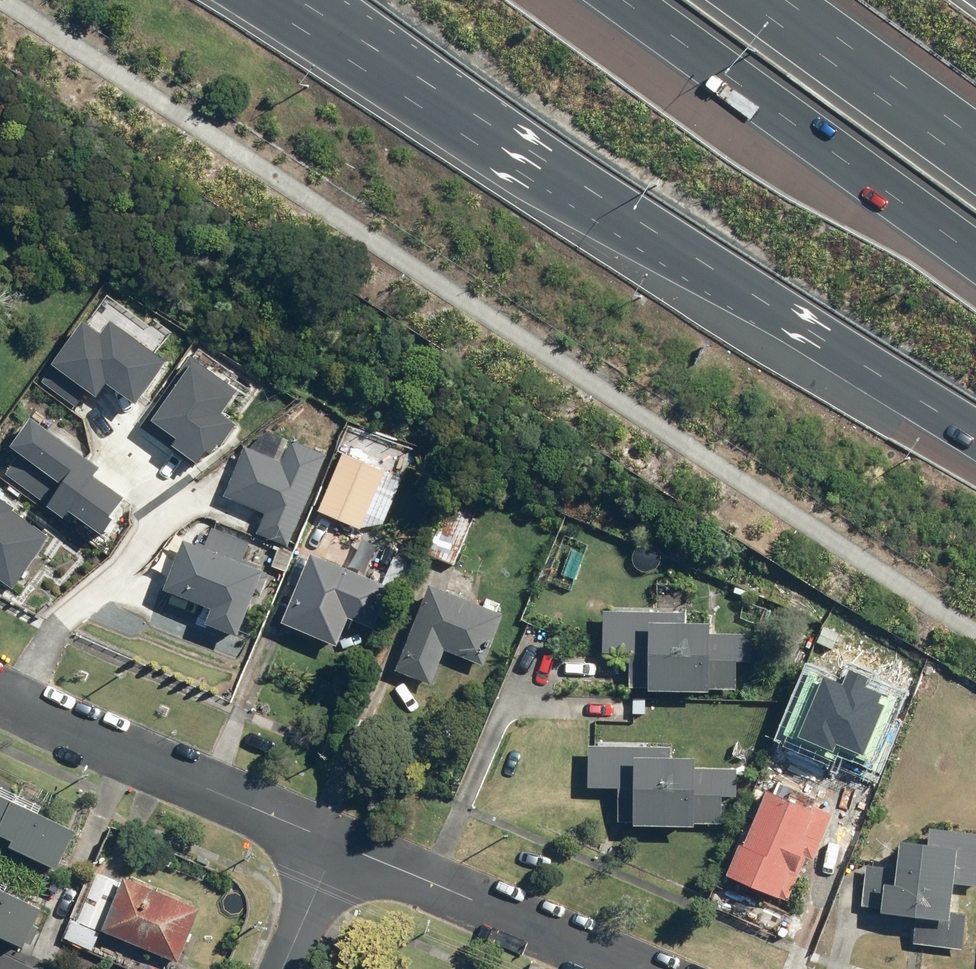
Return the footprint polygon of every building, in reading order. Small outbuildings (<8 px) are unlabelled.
[(144,397),(174,358),(113,312),(102,327),(92,320),(64,356),(105,387),(115,375),(144,397)] [(242,384),(201,355),(157,417),(204,450),(240,420),(224,408),(242,384)] [(96,447),(47,414),(4,477),(52,510),(86,461),(96,447)] [(294,547),(331,452),(291,437),(282,459),(249,446),(228,499),(270,515),(262,535),(294,547)] [(407,475),(347,450),(324,508),(384,533),(407,475)] [(97,541),(131,492),(86,461),(52,510),(97,541)] [(15,581),(55,526),(0,487),(0,570),(15,581)] [(479,517),(452,505),(431,551),(458,563),(479,517)] [(254,540),(217,525),(211,541),(194,534),(173,586),(220,605),(214,620),(247,634),(273,568),(247,558),(254,540)] [(321,548),(290,620),(345,644),(356,617),(379,627),(399,581),(321,548)] [(457,570),(450,587),(436,582),(403,670),(438,683),(451,648),(489,662),(509,608),(478,597),(484,581),(457,570)] [(660,611),(614,609),(612,649),(632,650),(630,686),(753,692),(756,635),(719,633),(719,618),(693,617),(694,581),(661,580),(660,611)] [(904,696),(891,690),(901,669),(859,649),(849,670),(827,660),(791,735),(798,738),(788,758),(777,753),(770,768),(794,779),(802,763),(823,773),(842,732),(879,749),(904,696)] [(677,743),(600,741),(593,741),(592,788),(616,788),(615,821),(736,824),(737,767),(705,767),(706,751),(677,750),(677,743)] [(783,780),(780,789),(774,786),(736,875),(791,898),(811,853),(819,856),(837,814),(817,805),(821,795),(783,780)] [(0,786),(0,826),(23,837),(21,841),(70,865),(88,829),(0,786)] [(936,824),(935,838),(909,836),(906,877),(890,876),(888,910),(913,912),(910,947),(967,951),(970,911),(957,910),(959,883),(975,884),(975,827),(936,824)] [(98,949),(107,927),(184,960),(207,906),(131,875),(128,882),(102,873),(84,920),(75,916),(67,937),(98,949)] [(0,881),(0,926),(35,944),(53,908),(0,881)]
